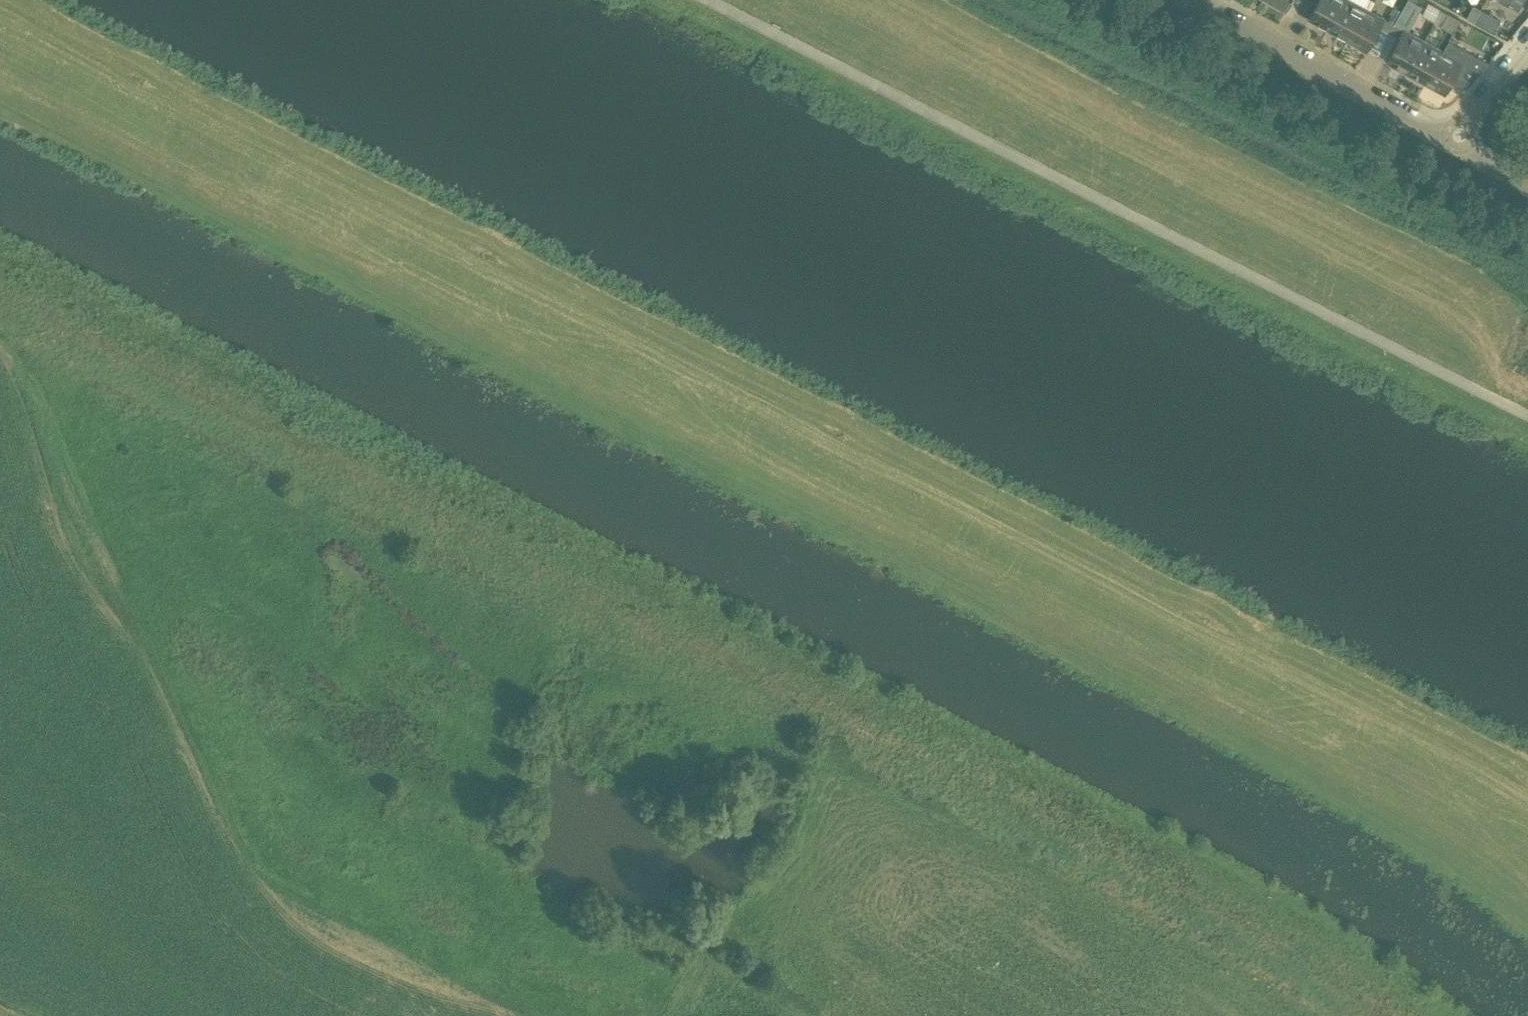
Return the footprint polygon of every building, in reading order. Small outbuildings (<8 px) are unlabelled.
[(1345,0),(1319,0),(1308,19),(1328,30),(1345,0)] [(1353,0),(1345,0),(1328,30),(1347,40),(1365,6),(1353,0)] [(1400,37),(1387,61),(1407,72),(1425,39),(1410,31),(1422,10),(1414,5),(1417,0),(1409,0),(1403,12),(1401,11),(1390,32),(1400,37)] [(1518,10),(1523,0),(1500,0),(1518,10)] [(1467,17),(1474,21),(1481,8),(1473,4),(1467,17)] [(1389,20),(1365,6),(1347,40),(1366,51),(1380,26),(1390,32),(1401,11),(1396,8),(1389,20)] [(1434,22),(1441,25),(1449,13),(1441,9),(1434,22)] [(1494,32),(1501,19),(1491,14),(1484,26),(1494,32)] [(1425,39),(1407,72),(1425,82),(1443,49),(1425,39)] [(1443,49),(1425,82),(1445,93),(1455,75),(1460,78),(1458,82),(1467,87),(1488,61),(1449,40),(1444,49),(1443,49)]
